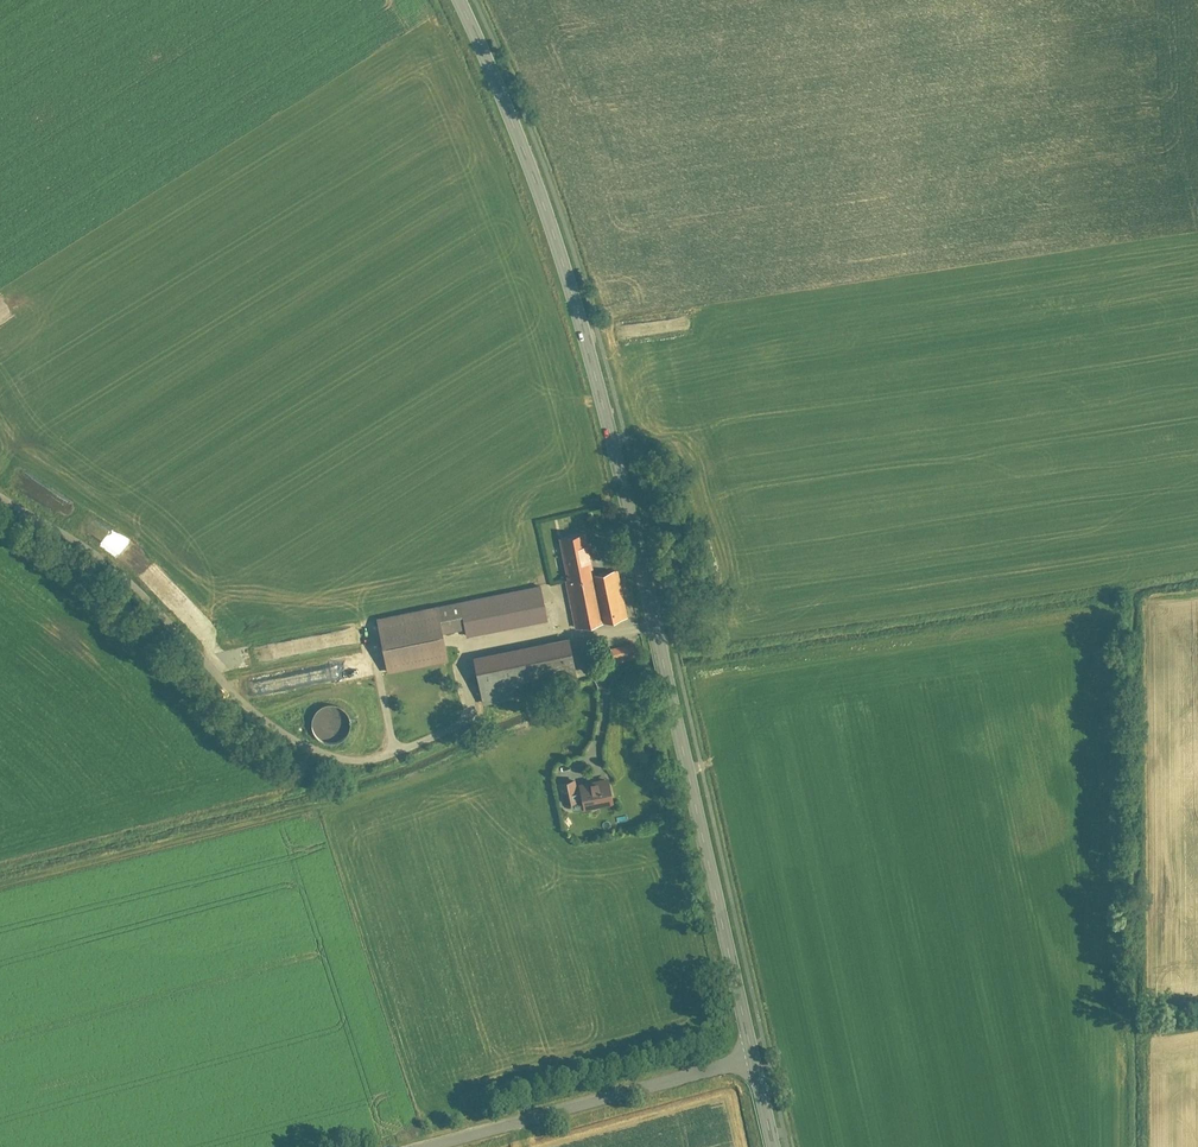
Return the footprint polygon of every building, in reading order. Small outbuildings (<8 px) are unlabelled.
[(560,541),(574,628),(606,622),(599,576),(592,536),(560,541)] [(599,576),(606,622),(632,618),(624,572),(599,576)] [(551,622),(545,588),(383,616),(393,671),(452,660),(449,640),(551,622)] [(478,657),(488,703),(585,683),(575,636),(478,657)] [(615,643),(618,662),(641,658),(638,639),(615,643)] [(315,720),(317,733),(324,740),(337,743),(349,737),(355,726),(354,716),(348,707),(338,703),(326,705),(318,713),(315,720)] [(583,783),(589,811),(623,804),(617,776),(583,783)] [(560,785),(563,806),(581,804),(577,782),(560,785)]
